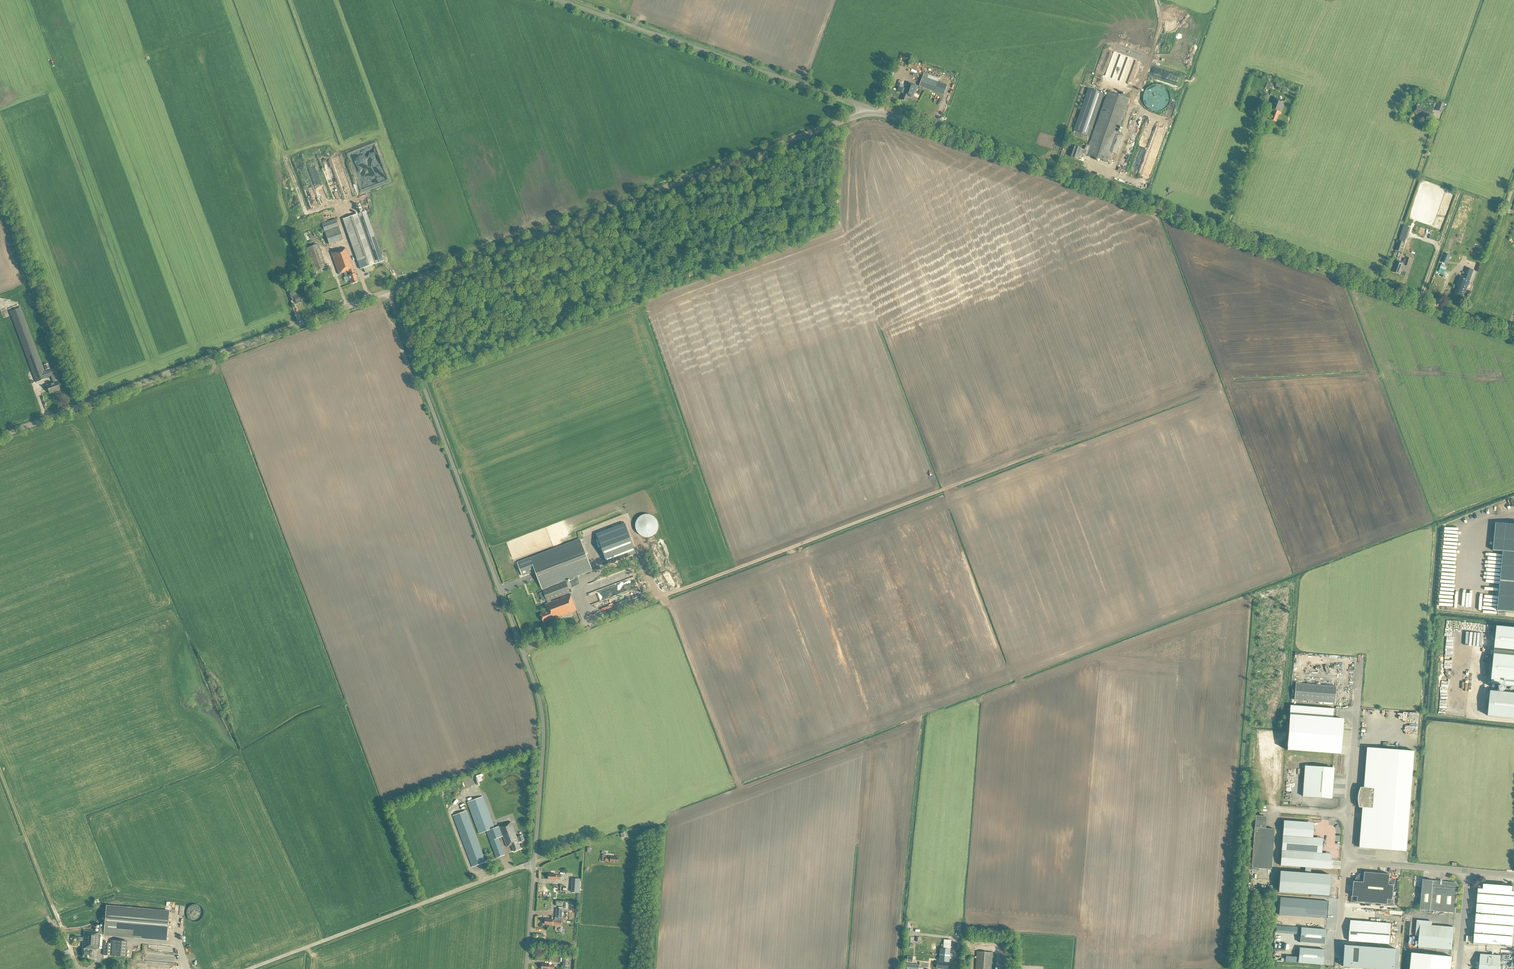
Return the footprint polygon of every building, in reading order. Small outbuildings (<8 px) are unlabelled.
[(919,87),(934,92),(944,96),(947,86),(938,82),(939,79),(924,73),(919,87)] [(907,82),(904,91),(899,89),(897,92),(901,94),(901,93),(903,94),(900,100),(902,100),(902,101),(906,102),(908,97),(913,99),(917,86),(907,82)] [(1267,84),(1265,88),(1276,91),(1277,88),(1287,91),(1289,87),(1277,82),(1276,87),(1267,84)] [(1171,105),(1164,83),(1151,87),(1152,90),(1144,92),(1150,108),(1156,106),(1156,108),(1159,107),(1159,109),(1171,105)] [(1088,89),(1082,106),(1073,132),(1089,137),(1104,94),(1088,89)] [(1084,150),(1082,149),(1074,147),(1070,157),(1078,160),(1080,153),(1088,156),(1088,155),(1107,162),(1110,152),(1116,154),(1122,137),(1116,135),(1129,99),(1108,92),(1089,146),(1086,145),(1084,150)] [(1269,110),(1273,112),(1270,120),(1277,122),(1279,114),(1281,115),(1281,113),(1285,102),(1274,97),(1269,110)] [(1435,110),(1442,112),(1445,104),(1438,101),(1435,110)] [(1414,113),(1416,113),(1416,115),(1424,117),(1425,116),(1427,117),(1426,118),(1430,119),(1431,116),(1433,117),(1434,113),(1433,112),(1433,110),(1430,109),(1429,110),(1424,108),(1420,106),(1417,105),(1414,113)] [(373,216),(375,216),(377,215),(379,214),(380,212),(381,210),(381,208),(381,206),(380,204),(378,203),(376,201),(374,201),(372,201),(370,201),(368,203),(367,204),(366,206),(366,208),(366,210),(367,212),(368,214),(369,215),(371,216),(373,216)] [(383,261),(366,213),(365,212),(343,219),(360,269),(364,268),(365,273),(373,270),(372,265),(383,261)] [(329,244),(343,240),(336,219),(322,224),(329,244)] [(1402,252),(1410,227),(1404,225),(1396,250),(1402,252)] [(314,272),(326,268),(318,244),(306,248),(314,272)] [(355,273),(353,269),(354,269),(346,247),(332,253),(339,274),(344,273),(345,277),(349,276),(352,284),(358,281),(355,273)] [(1444,262),(1448,263),(1451,255),(1446,253),(1444,260),(1443,261),(1444,262)] [(1409,266),(1412,258),(1408,257),(1407,259),(1405,258),(1403,261),(1397,259),(1393,271),(1400,274),(1404,264),(1405,264),(1405,265),(1409,266)] [(1455,294),(1463,297),(1465,291),(1466,292),(1473,271),(1467,268),(1463,277),(1460,276),(1456,286),(1455,288),(1457,289),(1455,294)] [(298,295),(296,291),(289,293),(292,301),(295,300),(296,303),(305,300),(303,293),(298,295)] [(45,371),(21,308),(10,312),(37,383),(47,378),(51,376),(54,383),(46,386),(49,394),(61,389),(59,384),(60,384),(54,368),(45,371)] [(658,530),(658,526),(658,523),(657,519),(654,517),(651,515),(647,514),(644,515),(641,516),(638,519),(636,522),(636,525),(636,529),(637,532),(640,535),(643,537),(647,537),(650,537),(653,535),(656,533),(658,530)] [(625,523),(596,534),(607,564),(636,553),(625,523)] [(1493,551),(1503,552),(1497,611),(1513,613),(1513,525),(1496,523),(1493,551)] [(567,579),(592,569),(581,539),(518,563),(522,576),(535,571),(542,588),(543,590),(547,602),(547,601),(548,603),(545,604),(547,612),(541,614),(544,622),(550,619),(550,620),(551,620),(553,624),(557,622),(555,618),(577,610),(571,595),(552,602),(551,600),(570,593),(566,581),(550,588),(550,586),(567,579)] [(1497,626),(1491,684),(1513,686),(1513,628),(1497,626)] [(1336,687),(1296,683),(1294,700),(1335,703),(1336,687)] [(1491,691),(1488,716),(1513,718),(1513,693),(1491,691)] [(1343,719),(1335,719),(1336,709),(1290,706),(1287,750),(1340,754),(1343,719)] [(1415,751),(1368,748),(1365,788),(1362,787),(1360,790),(1359,793),(1359,796),(1359,799),(1359,804),(1360,807),(1363,808),(1360,848),(1407,851),(1415,751)] [(1334,768),(1305,766),(1303,796),(1332,798),(1334,768)] [(524,840),(523,835),(517,837),(511,822),(495,828),(483,797),(468,802),(480,834),(487,831),(497,858),(505,855),(499,838),(504,836),(507,847),(512,845),(514,851),(521,849),(518,842),(524,840)] [(466,811),(453,816),(472,867),(486,862),(466,811)] [(1271,869),(1274,829),(1265,828),(1266,817),(1262,816),(1256,816),(1255,828),(1251,868),(1271,869)] [(1309,823),(1284,821),(1280,866),(1305,867),(1305,873),(1280,871),(1278,892),(1328,896),(1330,875),(1310,874),(1311,868),(1315,868),(1315,859),(1326,860),(1327,854),(1317,853),(1318,838),(1308,837),(1309,823)] [(1354,882),(1353,896),(1352,896),(1351,902),(1357,903),(1358,902),(1367,903),(1367,904),(1373,904),(1373,903),(1387,904),(1387,906),(1393,906),(1394,900),(1393,900),(1394,885),(1395,885),(1396,879),(1390,878),(1390,874),(1365,872),(1365,871),(1365,873),(1363,873),(1360,874),(1358,875),(1357,877),(1356,879),(1355,881),(1353,881),(1353,882),(1354,882)] [(572,879),(572,892),(580,892),(580,880),(572,879)] [(1442,880),(1440,880),(1440,881),(1423,880),(1420,910),(1455,913),(1458,884),(1455,883),(1442,881),(1442,880)] [(1476,914),(1513,917),(1513,887),(1484,884),(1482,885),(1480,886),(1479,887),(1478,889),(1476,914)] [(1327,919),(1328,902),(1280,898),(1279,915),(1327,919)] [(189,917),(202,917),(202,905),(188,905),(189,917)] [(167,940),(168,923),(169,911),(106,906),(105,924),(102,924),(102,927),(100,927),(99,932),(84,930),(82,956),(93,957),(94,950),(97,950),(99,934),(167,940)] [(556,909),(556,920),(553,920),(545,919),(545,924),(553,925),(553,924),(562,925),(563,910),(556,909)] [(1476,914),(1475,934),(1513,938),(1513,926),(1513,917),(1476,914)] [(1355,920),(1351,920),(1350,921),(1349,925),(1350,926),(1350,931),(1349,941),(1390,944),(1391,928),(1391,923),(1356,921),(1355,920)] [(1454,928),(1453,927),(1449,926),(1448,927),(1421,924),(1418,947),(1452,950),(1453,933),(1454,932),(1454,928)] [(1301,927),(1300,943),(1325,945),(1326,929),(1301,927)] [(1475,934),(1474,944),(1512,947),(1513,938),(1475,934)] [(126,956),(127,941),(110,940),(110,943),(104,942),(103,954),(126,956)] [(1397,949),(1345,945),(1344,967),(1374,968),(1396,968),(1397,949)] [(1300,947),(1298,963),(1323,965),(1325,950),(1300,947)] [(941,948),(940,961),(949,962),(950,949),(941,948)] [(992,952),(977,951),(976,968),(991,968),(992,952)] [(1452,957),(1412,953),(1411,968),(1451,968),(1452,957)] [(1501,956),(1480,954),(1479,968),(1500,968),(1501,956)]
